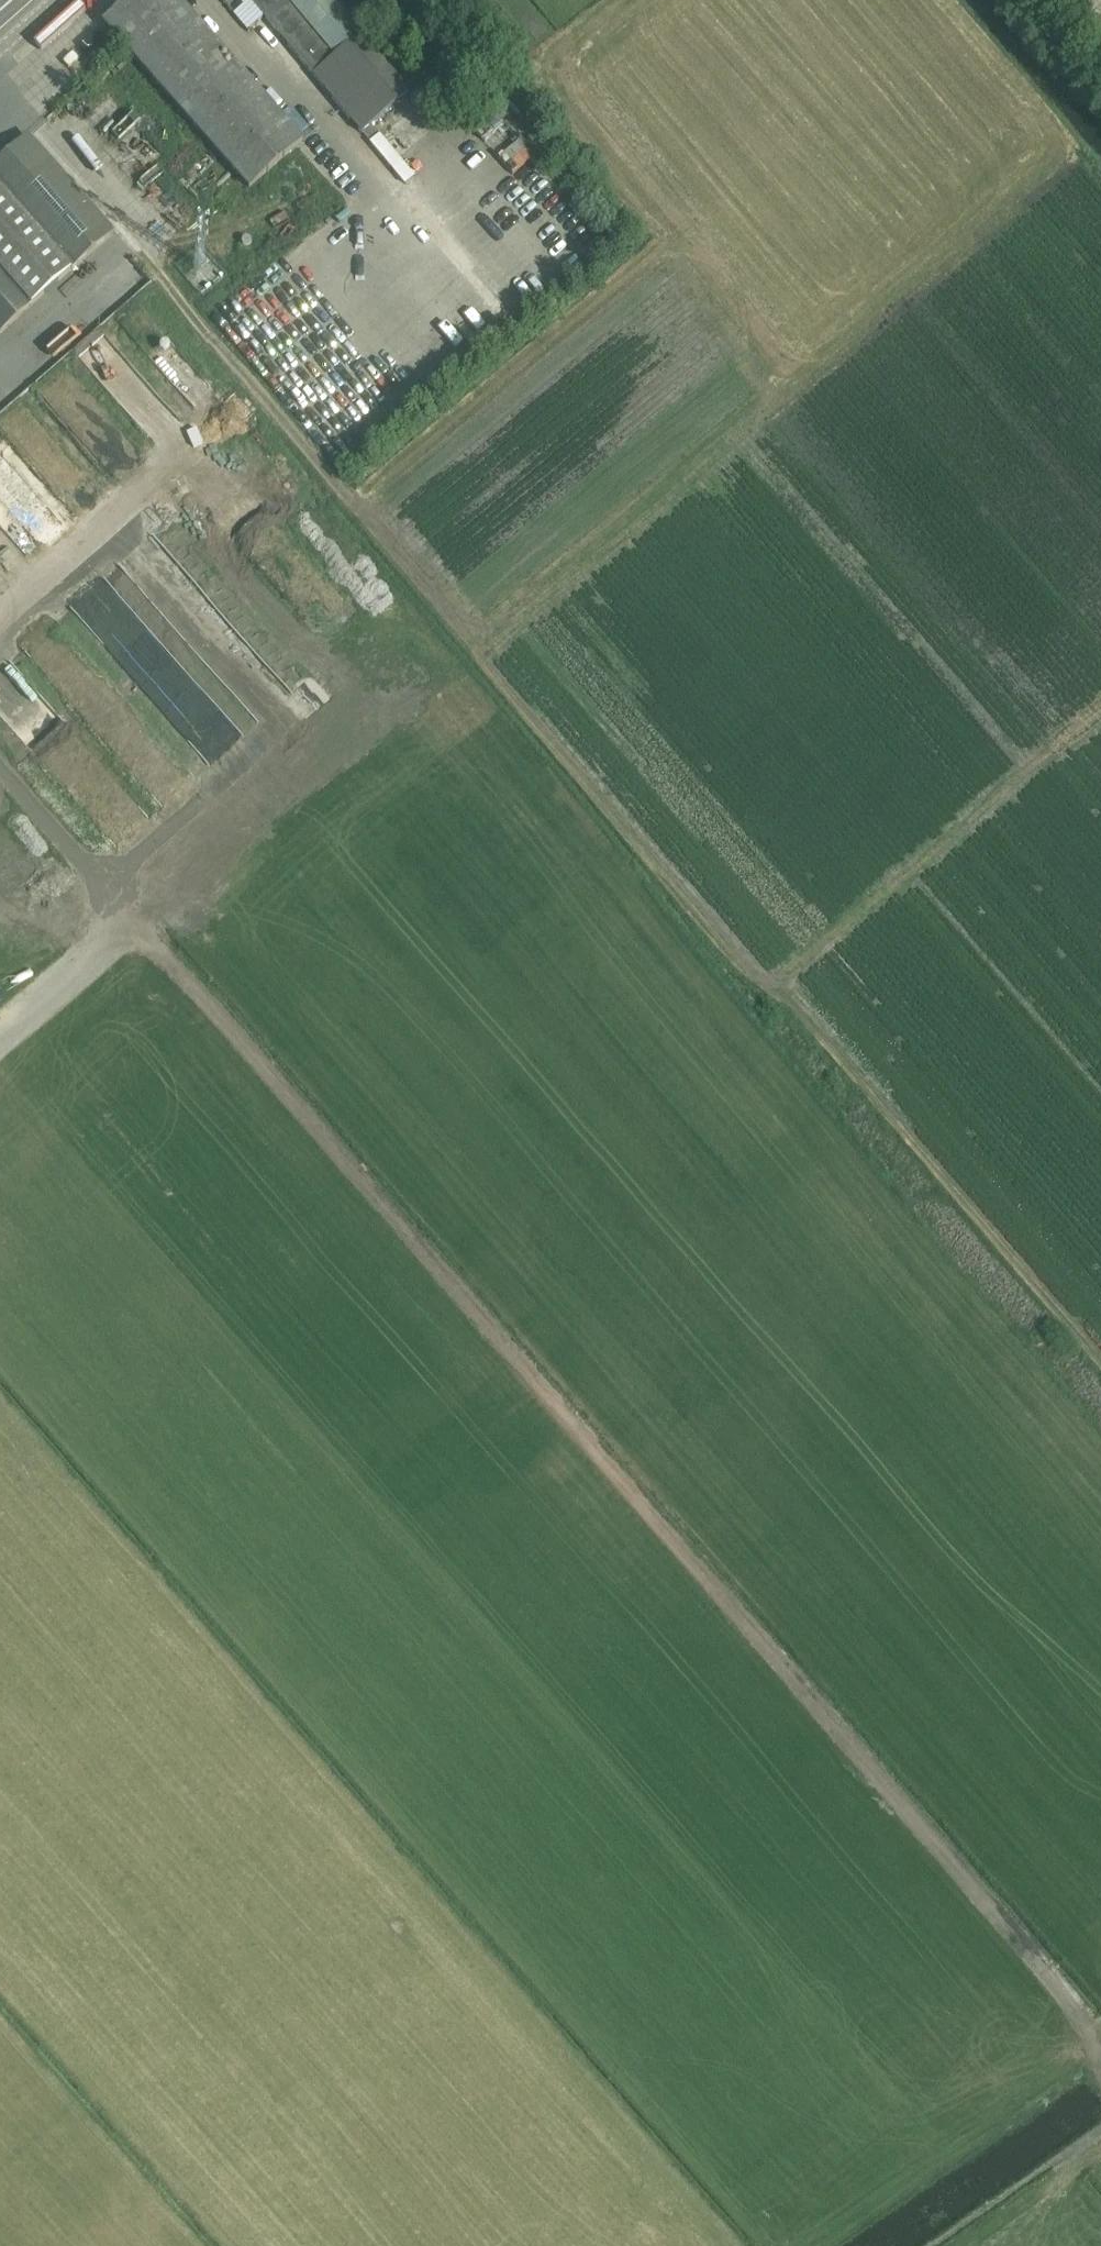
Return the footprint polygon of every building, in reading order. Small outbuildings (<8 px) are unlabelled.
[(301,140),(178,0),(130,0),(103,23),(247,188),(301,140)] [(288,0),(248,0),(311,74),(312,73),(334,56),(288,0)] [(334,56),(359,34),(331,0),(288,0),(334,56)] [(359,34),(334,56),(312,73),(361,133),(408,94),(359,34)] [(433,120),(442,112),(388,49),(379,57),(433,120)] [(88,125),(109,105),(102,98),(81,118),(88,125)] [(111,233),(27,137),(0,161),(0,329),(111,233)] [(331,388),(345,376),(337,367),(323,378),(331,388)] [(370,412),(391,395),(373,373),(352,391),(370,412)] [(1091,707),(1100,704),(1100,688),(1086,693),(1091,707)]
